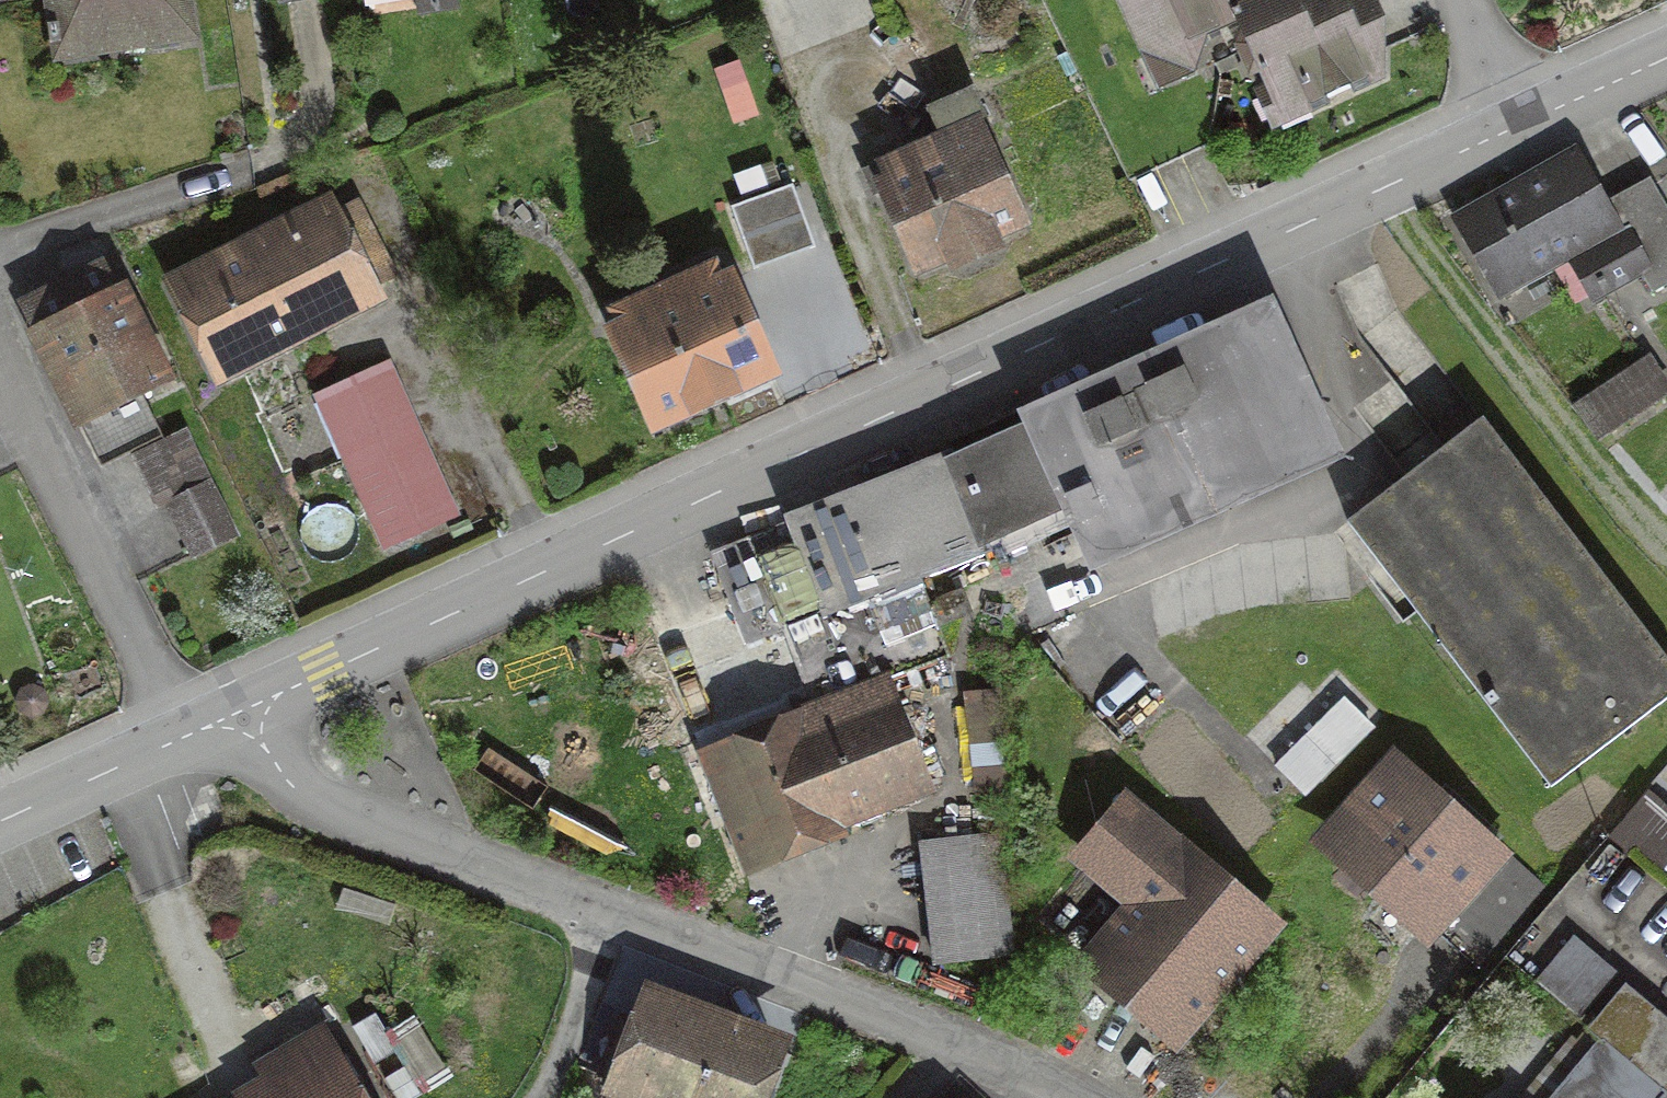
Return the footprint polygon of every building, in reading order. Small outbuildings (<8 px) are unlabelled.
[(58,59),(189,39),(183,0),(48,0),(58,59)] [(414,11),(447,7),(446,0),(412,0),(414,11)] [(1380,22),(1370,0),(1356,0),(1341,7),(1338,0),(1120,0),(1147,59),(1179,45),(1188,49),(1201,43),(1205,33),(1232,21),(1241,24),(1246,35),(1241,48),(1252,72),(1265,66),(1277,92),(1298,82),(1309,107),(1380,74),(1380,22)] [(938,136),(867,167),(912,269),(1014,225),(981,149),(993,144),(972,96),(928,115),(938,136)] [(1652,289),(1666,281),(1666,234),(1642,187),(1598,210),(1572,161),(1455,222),(1495,298),(1563,262),(1581,297),(1639,266),(1652,289)] [(792,191),(729,209),(747,270),(810,251),(792,191)] [(349,205),(168,296),(207,372),(388,282),(349,205)] [(102,266),(16,306),(72,425),(96,414),(110,444),(150,426),(137,398),(159,388),(102,266)] [(603,316),(652,428),(764,379),(715,268),(603,316)] [(1271,321),(952,454),(989,542),(1006,535),(1011,548),(1075,521),(1090,557),(1328,458),(1271,321)] [(1579,407),(1600,439),(1666,396),(1666,392),(1648,363),(1579,407)] [(386,378),(320,409),(385,546),(450,515),(386,378)] [(1545,789),(1666,700),(1666,676),(1483,427),(1350,524),(1545,789)] [(178,437),(139,456),(188,557),(226,538),(178,437)] [(989,542),(952,454),(789,519),(797,541),(823,610),(918,575),(989,542)] [(797,541),(715,571),(742,642),(788,625),(816,702),(793,714),(834,821),(928,786),(889,681),(950,659),(918,575),(823,610),(797,541)] [(995,700),(968,702),(976,803),(1003,801),(995,700)] [(1336,712),(1275,770),(1300,796),(1361,738),(1336,712)] [(834,821),(793,714),(695,753),(736,859),(834,821)] [(1489,858),(1391,773),(1315,858),(1413,944),(1489,858)] [(1128,815),(1082,872),(1130,911),(1079,975),(1170,1048),(1268,928),(1128,815)] [(1003,844),(925,849),(932,966),(1010,961),(1003,844)] [(1570,944),(1535,985),(1575,1018),(1609,977),(1570,944)] [(778,1052),(654,999),(639,1035),(621,1027),(591,1097),(594,1097),(758,1097),(778,1052)] [(1624,999),(1576,1059),(1563,1049),(1525,1097),(1661,1097),(1666,1091),(1666,1034),(1624,999)] [(270,1097),(349,1097),(314,1040),(259,1073),(273,1096),(270,1097)]
